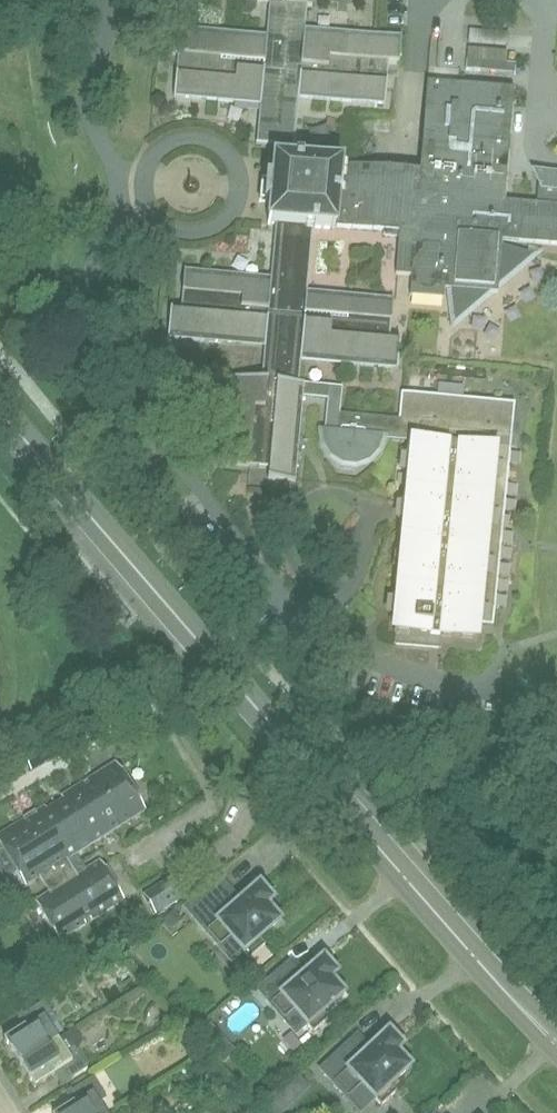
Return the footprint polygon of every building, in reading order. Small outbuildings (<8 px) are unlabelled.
[(389,63),(398,64),(398,65),(399,65),(399,64),(402,37),(401,37),(400,37),(348,33),(329,31),(328,41),(304,38),(306,22),(307,6),(313,6),(313,5),(307,5),(308,0),(243,0),(270,3),(267,34),(266,34),(266,35),(266,40),(239,38),(227,37),(224,36),(225,31),(223,31),(171,27),(171,26),(170,26),(167,54),(169,54),(178,54),(177,65),(181,65),(180,74),(177,74),(176,74),(174,97),(175,97),(217,100),(234,102),(234,97),(260,99),(260,105),(257,143),(256,143),(256,144),(278,146),(277,159),(277,160),(274,160),(274,162),(273,182),(270,182),(270,181),(267,180),(267,181),(264,181),(264,180),(261,180),(261,186),(263,186),(264,182),(267,183),(266,186),(267,186),(267,188),(269,188),(269,195),(267,195),(267,197),(265,196),(265,200),(262,200),(263,196),(260,196),(259,202),(262,202),(262,201),(265,202),(268,202),(271,202),(271,204),(269,221),(268,221),(268,224),(271,224),(271,223),(276,224),(275,229),(271,277),(270,283),(236,280),(229,279),(229,274),(228,274),(186,270),(186,269),(185,269),(183,292),(187,293),(186,302),(182,302),(181,312),(172,311),(170,311),(168,339),(169,339),(190,340),(221,343),(223,343),(224,338),(238,339),(265,342),(264,347),(265,347),(262,374),(262,380),(235,377),(235,378),(240,379),(238,404),(236,421),(231,420),(231,421),(232,422),(228,463),(227,463),(227,464),(250,467),(250,466),(251,462),(260,463),(259,467),(269,468),(269,477),(268,477),(268,479),(296,481),(296,480),(300,428),(301,426),(296,426),(298,396),(328,399),(325,433),(326,445),(333,456),(344,462),(356,464),(368,459),(377,450),(381,438),(413,441),(399,588),(395,620),(394,633),(398,634),(397,643),(439,647),(441,638),(476,641),(477,625),(493,627),(515,404),(402,393),(399,419),(340,413),(342,387),(305,384),(305,383),(300,383),(303,351),(344,354),(343,364),(345,364),(397,369),(398,370),(400,342),(399,341),(399,342),(390,341),(391,331),(387,331),(387,321),(392,322),(394,299),(392,298),(392,299),(345,295),(308,292),(308,291),(307,291),(313,227),(335,229),(335,227),(341,166),(293,162),(295,141),(296,125),(299,98),(384,105),(384,106),(385,106),(387,83),(383,82),(384,73),(388,73),(389,63)] [(467,59),(466,70),(515,74),(516,63),(467,59)] [(538,189),(536,204),(505,201),(514,89),(459,84),(460,69),(434,67),(433,83),(428,82),(420,173),(341,166),(335,227),(383,231),(383,236),(399,237),(396,274),(412,276),(410,296),(412,296),(412,295),(443,298),(443,299),(444,299),(445,289),(451,289),(455,323),(490,292),(498,293),(498,285),(534,255),(502,246),(502,240),(556,245),(556,190),(538,189)] [(358,121),(354,167),(363,168),(365,152),(372,152),(374,122),(358,121)] [(100,860),(85,869),(76,855),(146,810),(116,762),(9,829),(0,815),(0,846),(6,855),(0,859),(8,872),(14,868),(25,886),(40,877),(50,892),(35,901),(59,940),(124,899),(100,860)] [(260,939),(280,921),(267,906),(273,900),(260,885),(241,901),(223,880),(184,905),(196,918),(220,946),(231,937),(250,959),(265,946),(260,939)] [(174,911),(164,920),(172,929),(182,919),(174,911)] [(226,943),(218,950),(235,968),(243,961),(226,943)] [(295,1011),(313,1032),(329,1019),(323,1013),(344,995),(331,979),(337,974),(324,958),(297,982),(285,968),(260,990),(285,1020),(295,1011)] [(58,1040),(50,1028),(59,1022),(45,1001),(22,1016),(29,1026),(5,1041),(11,1051),(12,1050),(21,1064),(58,1040)] [(397,1092),(391,1086),(411,1067),(397,1052),(403,1047),(389,1032),(363,1056),(351,1043),(322,1070),(363,1112),(376,1100),(382,1106),(397,1092)] [(65,1084),(88,1069),(75,1047),(66,1053),(58,1040),(21,1064),(30,1078),(28,1078),(35,1088),(59,1073),(65,1084)] [(226,1076),(214,1086),(221,1094),(232,1085),(226,1076)] [(99,1104),(107,1099),(94,1078),(71,1092),(77,1103),(61,1112),(105,1112),(99,1104)] [(266,1107),(272,1112),(283,1112),(298,1099),(287,1088),(266,1107)]
